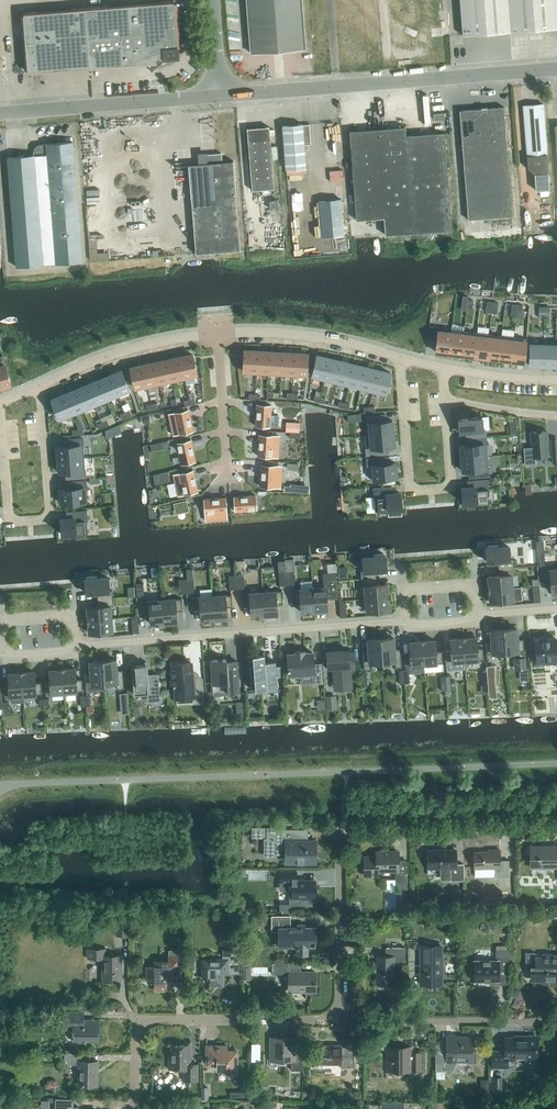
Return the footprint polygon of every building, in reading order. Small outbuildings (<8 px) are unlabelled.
[(248,22),(251,52),(305,48),(301,0),(246,0),(248,22)] [(463,35),(556,28),(556,5),(556,0),(460,0),(463,35)] [(177,55),(173,1),(23,13),(28,72),(90,67),(90,64),(152,60),(153,68),(153,67),(153,66),(164,57),(166,56),(177,55)] [(548,173),(543,110),(543,104),(523,105),(527,156),(528,168),(535,174),(548,173)] [(512,216),(504,110),(504,107),(459,110),(468,219),(512,216)] [(306,168),(304,145),(311,144),(309,124),(302,125),(302,124),(282,126),(286,170),(306,168)] [(269,127),(247,128),(252,190),(274,188),(269,127)] [(444,132),(405,135),(405,127),(349,131),(356,219),(384,217),(385,235),(451,230),(444,132)] [(82,262),(73,142),(57,143),(39,144),(39,145),(39,146),(35,150),(34,150),(33,150),(34,155),(7,157),(12,221),(16,267),(82,262)] [(240,250),(233,161),(222,162),(221,153),(206,154),(206,163),(188,165),(195,253),(240,250)] [(550,184),(548,173),(535,174),(537,186),(550,184)] [(322,236),(344,234),(341,199),(318,201),(322,236)] [(89,240),(91,259),(108,257),(108,251),(98,252),(97,239),(89,240)] [(448,353),(451,332),(438,331),(439,326),(431,325),(430,339),(437,340),(436,351),(448,353)] [(473,356),(476,333),(463,331),(463,334),(461,354),(473,356)] [(461,354),(463,334),(451,332),(448,353),(461,354)] [(486,357),(489,334),(476,333),(473,356),(486,357)] [(498,359),(501,336),(489,334),(486,357),(498,359)] [(511,360),(514,337),(501,336),(498,359),(511,360)] [(524,362),(526,339),(514,337),(511,360),(524,362)] [(542,365),(543,344),(530,344),(529,365),(542,365)] [(555,366),(556,345),(543,344),(542,365),(555,366)] [(256,371),(257,350),(250,350),(244,350),(244,354),(243,370),(256,371)] [(269,372),(270,351),(257,350),(256,371),(269,372)] [(281,373),(282,352),(270,351),(269,372),(281,373)] [(294,373),(295,353),(282,352),(281,373),(294,373)] [(306,374),(308,353),(295,353),(294,373),(306,374)] [(187,355),(180,356),(184,377),(197,374),(193,358),(192,354),(187,355)] [(325,378),(329,358),(317,355),(312,375),(325,378)] [(184,377),(180,356),(168,359),(172,379),(184,377)] [(337,381),(342,361),(329,358),(325,378),(337,381)] [(172,379),(168,359),(155,362),(160,382),(172,379)] [(349,384),(354,364),(342,361),(337,381),(349,384)] [(160,382),(155,362),(143,364),(148,385),(160,382)] [(148,385),(143,364),(130,367),(135,388),(148,385)] [(361,387),(366,367),(354,364),(349,384),(361,387)] [(5,365),(0,366),(0,388),(11,385),(5,365)] [(373,390),(378,370),(366,367),(361,387),(373,390)] [(130,389),(122,370),(110,375),(118,394),(130,389)] [(385,371),(378,370),(373,390),(386,393),(389,379),(391,373),(385,371)] [(118,394),(110,375),(98,380),(106,399),(118,394)] [(106,399),(98,380),(86,385),(94,404),(106,399)] [(94,404),(86,385),(75,389),(83,409),(94,404)] [(83,409),(75,389),(63,394),(71,413),(83,409)] [(71,413),(63,394),(57,397),(51,399),(54,406),(59,418),(71,413)] [(271,405),(257,404),(255,425),(270,426),(271,405)] [(174,412),(174,413),(169,414),(170,422),(176,420),(179,433),(193,430),(189,409),(174,412)] [(460,417),(458,417),(459,432),(471,431),(472,437),(486,436),(485,429),(483,430),(482,415),(468,416),(468,413),(460,413),(460,417)] [(381,421),(380,414),(366,416),(367,435),(393,433),(392,420),(381,421)] [(142,423),(146,422),(150,421),(149,415),(140,416),(141,419),(142,423)] [(298,432),(299,422),(286,422),(285,431),(298,432)] [(549,456),(547,430),(546,430),(546,431),(539,431),(538,431),(532,432),(532,431),(531,431),(532,447),(523,447),(525,464),(536,463),(535,457),(548,456),(549,456)] [(394,446),(393,433),(367,435),(365,435),(366,455),(383,453),(383,447),(394,446)] [(272,456),(273,443),(279,444),(280,436),(274,436),(274,435),(259,434),(258,456),(272,456)] [(487,456),(486,436),(472,437),(472,444),(460,445),(461,458),(487,456)] [(61,446),(57,446),(58,452),(58,459),(84,457),(83,438),(68,439),(69,445),(61,446)] [(161,449),(169,447),(168,440),(159,442),(161,449)] [(177,443),(181,464),(196,460),(191,440),(177,443)] [(489,475),(487,456),(461,458),(462,471),(474,470),(475,476),(489,475)] [(86,477),(84,457),(58,459),(59,472),(71,471),(71,478),(86,477)] [(397,477),(396,462),(384,463),(384,457),(367,458),(367,465),(370,465),(371,479),(397,477)] [(275,479),(276,465),(261,465),(260,486),(275,487),(275,486),(281,487),(281,479),(275,479)] [(179,473),(173,475),(175,482),(181,481),(183,494),(198,491),(193,470),(179,473)] [(155,484),(170,481),(168,471),(153,474),(155,484)] [(487,479),(473,480),(473,487),(462,488),(463,502),(476,501),(477,504),(489,503),(487,479)] [(61,494),(62,503),(88,501),(86,480),(72,481),(72,488),(64,488),(64,489),(61,489),(61,494)] [(389,493),(388,487),(374,488),(376,512),(388,511),(388,508),(401,507),(400,492),(389,493)] [(255,495),(234,496),(235,511),(256,509),(255,495)] [(204,499),(205,513),(206,521),(227,519),(226,512),(225,497),(204,499)] [(175,511),(188,508),(186,500),(174,503),(175,511)] [(61,523),(62,534),(76,532),(76,535),(88,534),(86,510),(72,511),(72,518),(64,519),(61,519),(61,523)] [(510,559),(509,546),(497,547),(497,544),(488,545),(488,548),(486,548),(487,561),(498,561),(499,568),(514,567),(513,559),(510,559)] [(387,569),(386,556),(384,556),(383,553),(374,554),(375,557),(363,558),(364,570),(361,570),(361,578),(376,577),(376,570),(387,569)] [(347,578),(346,566),(338,567),(339,579),(347,578)] [(514,575),(514,567),(499,568),(499,575),(488,576),(489,589),(512,587),(511,575),(514,575)] [(185,570),(186,579),(187,593),(195,592),(194,579),(193,569),(185,570)] [(544,570),(545,582),(551,582),(552,593),(556,592),(556,569),(544,570)] [(295,570),(288,571),(290,585),(297,584),(295,570)] [(287,571),(280,571),(281,586),(289,585),(287,571)] [(323,587),(313,588),(314,611),(327,610),(327,599),(338,598),(336,572),(322,573),(323,587)] [(244,575),(236,576),(237,589),(245,589),(244,575)] [(109,590),(108,577),(96,578),(96,576),(87,576),(87,579),(85,579),(86,593),(97,592),(98,599),(113,598),(112,590),(109,590)] [(236,576),(229,576),(230,590),(237,589),(236,576)] [(389,597),(388,584),(377,585),(376,577),(361,578),(362,587),(365,586),(366,598),(389,597)] [(185,579),(178,579),(179,594),(186,594),(185,579)] [(143,583),(135,583),(136,596),(144,596),(143,583)] [(521,586),(512,587),(489,589),(490,602),(522,599),(521,586)] [(314,611),(313,588),(294,589),(295,602),(301,601),(302,612),(314,611)] [(283,603),(282,590),(262,592),(264,615),(277,614),(276,603),(283,603)] [(264,615),(262,592),(243,593),(244,606),(250,605),(251,616),(264,615)] [(226,607),(232,606),(231,594),(212,596),(214,619),(227,618),(226,607)] [(199,597),(192,597),(193,605),(200,604),(201,620),(214,619),(212,596),(199,597)] [(390,610),(389,597),(366,598),(367,611),(390,610)] [(113,606),(113,598),(98,599),(98,606),(87,607),(88,620),(111,618),(110,606),(113,606)] [(182,610),(181,598),(162,599),(164,623),(177,622),(176,611),(182,610)] [(164,623),(162,599),(143,601),(144,613),(150,613),(151,624),(164,623)] [(112,631),(111,618),(88,620),(89,633),(112,631)] [(517,639),(517,628),(504,629),(505,652),(518,651),(518,657),(516,657),(517,668),(519,668),(520,680),(529,679),(528,668),(526,668),(524,638),(517,639)] [(505,652),(504,629),(491,630),(492,641),(485,641),(486,654),(505,652)] [(394,648),(394,637),(381,638),(382,662),(395,661),(395,667),(401,667),(402,667),(401,648),(394,648)] [(484,660),(483,647),(477,648),(476,637),(463,638),(465,661),(483,660),(484,660)] [(382,662),(381,638),(368,639),(369,650),(362,651),(364,670),(365,670),(371,669),(370,662),(382,662)] [(465,661),(463,638),(450,639),(451,650),(445,650),(446,670),(466,669),(465,661)] [(556,646),(556,638),(535,639),(536,652),(532,653),(533,664),(544,663),(544,660),(556,659),(556,665),(556,646)] [(443,663),(442,650),(436,651),(435,640),(422,641),(424,664),(443,663)] [(424,664),(422,641),(409,642),(410,653),(404,653),(405,666),(424,664)] [(342,653),(342,650),(327,651),(328,667),(334,667),(335,685),(351,684),(350,668),(354,668),(353,652),(342,653)] [(314,665),(313,652),(304,653),(304,651),(296,652),(296,653),(288,654),(289,668),(288,668),(288,670),(289,670),(289,674),(301,673),(301,682),(322,681),(321,665),(314,665)] [(264,656),(249,657),(251,687),(266,686),(266,694),(272,693),(272,694),(275,694),(275,693),(277,693),(277,697),(278,697),(277,677),(280,676),(280,667),(281,667),(281,666),(276,666),(275,661),(275,662),(265,663),(264,652),(263,652),(264,656)] [(117,670),(116,659),(103,660),(105,683),(117,682),(117,689),(123,688),(123,689),(124,689),(123,669),(117,670)] [(226,659),(212,660),(213,682),(212,682),(213,692),(228,691),(228,693),(238,692),(236,660),(226,661),(226,659)] [(105,683),(103,660),(90,661),(91,672),(85,672),(86,691),(87,691),(105,690),(105,683)] [(158,674),(158,675),(147,676),(146,661),(145,661),(145,665),(132,666),(134,694),(148,693),(148,698),(159,697),(160,700),(161,700),(158,674)] [(192,679),(191,662),(173,663),(174,666),(171,666),(173,684),(175,684),(176,698),(191,697),(191,703),(204,702),(202,679),(192,679)] [(495,680),(495,664),(486,665),(488,687),(496,686),(495,680)] [(83,691),(82,678),(76,679),(75,668),(62,669),(64,692),(83,691)] [(64,692),(62,669),(49,670),(50,681),(44,681),(45,694),(64,692)] [(35,682),(34,671),(21,672),(23,696),(42,694),(41,682),(35,682)] [(23,701),(23,696),(21,672),(8,673),(9,684),(3,685),(4,697),(11,696),(12,702),(23,701)] [(498,696),(496,686),(488,687),(489,697),(498,696)] [(327,696),(328,709),(337,708),(336,696),(327,696)] [(245,716),(245,701),(236,701),(237,716),(245,716)] [(282,827),(267,827),(259,827),(259,837),(264,837),(264,844),(267,844),(267,853),(282,854),(282,853),(286,853),(286,862),(315,862),(315,841),(300,841),(300,829),(282,829),(282,827)] [(556,866),(556,844),(530,845),(531,867),(556,866)] [(495,877),(509,876),(509,860),(500,860),(500,849),(488,849),(488,851),(474,851),(474,868),(494,868),(495,877)] [(456,865),(456,850),(428,851),(428,868),(441,867),(443,879),(450,878),(450,880),(464,880),(464,865),(456,865)] [(399,861),(398,851),(376,852),(376,856),(364,857),(364,875),(378,874),(378,871),(395,870),(396,889),(408,888),(407,861),(399,861)] [(280,883),(292,883),(292,890),(290,891),(293,902),(292,902),(293,903),(304,899),(303,897),(315,897),(315,880),(296,880),(296,871),(280,871),(280,883)] [(315,938),(315,927),(290,927),(290,915),(272,916),(271,931),(279,931),(279,946),(297,946),(297,954),(308,954),(308,938),(315,938)] [(128,935),(127,918),(115,918),(116,935),(128,935)] [(405,961),(405,947),(386,947),(386,956),(377,956),(376,983),(394,983),(394,961),(405,961)] [(420,983),(442,983),(442,947),(420,947),(420,983)] [(122,966),(122,955),(106,955),(106,948),(87,948),(87,958),(102,958),(102,981),(120,981),(120,966),(122,966)] [(508,968),(508,948),(496,949),(496,960),(474,960),(474,980),(489,980),(489,984),(499,984),(499,968),(508,968)] [(180,972),(180,956),(180,950),(169,950),(169,961),(159,961),(159,966),(147,967),(147,978),(151,978),(151,983),(155,983),(155,990),(165,990),(165,986),(172,986),(172,972),(180,972)] [(239,950),(232,950),(232,959),(210,958),(210,960),(201,960),(201,976),(210,976),(210,985),(223,985),(223,972),(228,972),(228,970),(239,970),(239,950)] [(551,956),(551,955),(535,955),(535,952),(526,952),(526,963),(527,963),(527,968),(533,968),(533,978),(544,978),(544,979),(556,979),(556,956),(551,956)] [(299,963),(272,963),(272,974),(289,974),(289,991),(315,991),(315,971),(299,971),(299,963)] [(251,980),(251,967),(249,967),(249,964),(243,964),(242,980),(251,980)] [(98,1041),(98,1024),(92,1024),(92,1019),(83,1019),(83,1010),(65,1010),(64,1030),(74,1030),(74,1040),(98,1041)] [(303,1069),(303,1054),(297,1054),(297,1036),(270,1036),(269,1061),(291,1061),(291,1070),(303,1069)] [(472,1050),(472,1036),(448,1036),(448,1052),(436,1052),(435,1070),(446,1070),(448,1074),(450,1073),(453,1070),(455,1066),(456,1062),(456,1060),(457,1060),(457,1057),(468,1057),(468,1063),(476,1063),(476,1050),(472,1050)] [(537,1058),(537,1036),(522,1036),(522,1038),(506,1038),(506,1052),(493,1052),(493,1066),(506,1066),(506,1058),(537,1058)] [(198,1080),(198,1064),(191,1064),(190,1059),(188,1059),(189,1045),(171,1045),(171,1055),(169,1055),(169,1068),(183,1068),(183,1081),(198,1080)] [(237,1063),(237,1050),(228,1050),(228,1045),(206,1045),(206,1065),(219,1065),(219,1070),(236,1070),(236,1063),(237,1063)] [(340,1067),(352,1067),(352,1046),(341,1046),(341,1045),(318,1045),(318,1064),(340,1063),(340,1067)] [(420,1069),(420,1052),(412,1052),(412,1047),(385,1047),(385,1069),(420,1069)] [(97,1084),(97,1061),(82,1061),(82,1053),(65,1053),(64,1064),(79,1064),(78,1084),(97,1084)] [(72,1108),(72,1100),(56,1100),(56,1108),(72,1108)]
